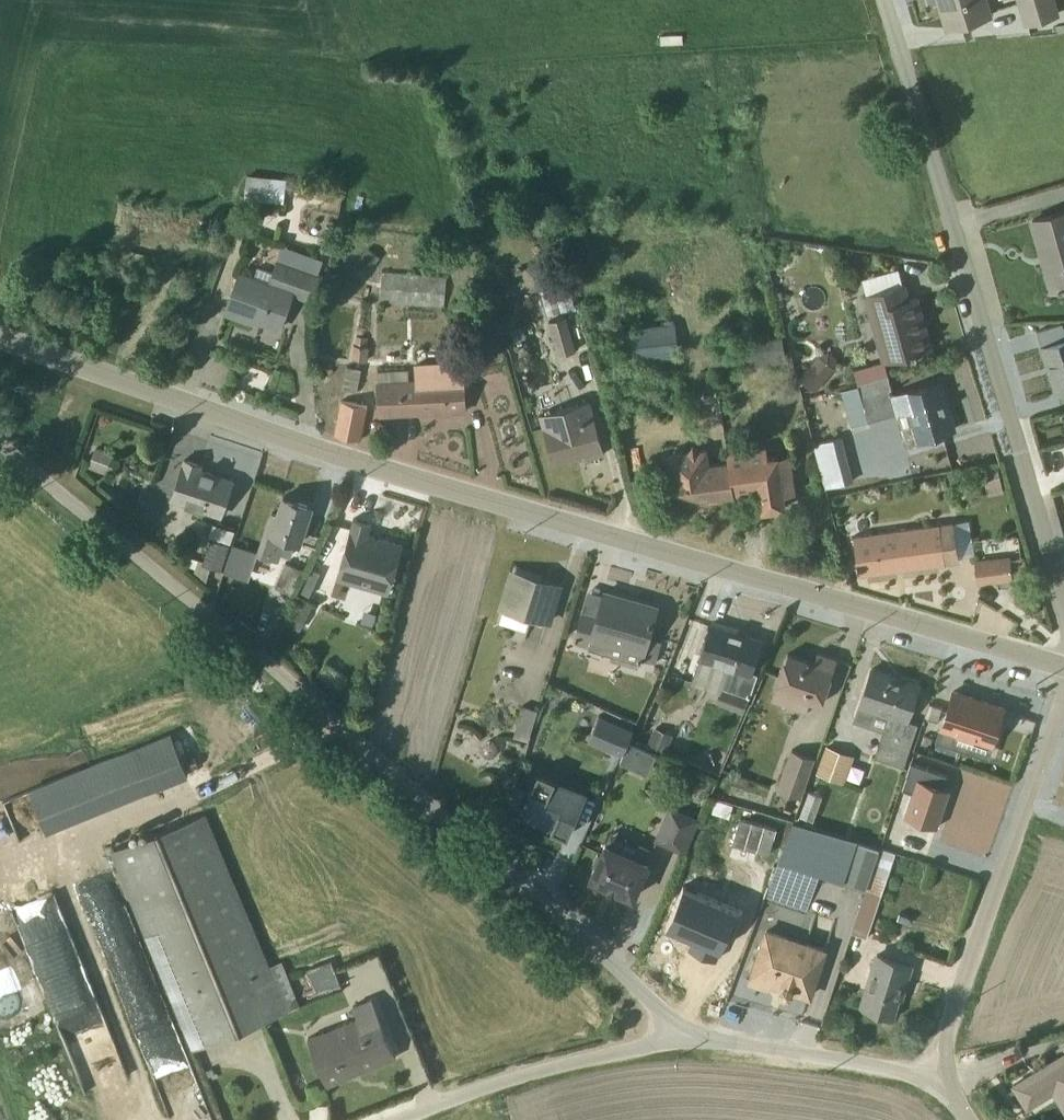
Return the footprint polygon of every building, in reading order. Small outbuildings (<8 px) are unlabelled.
[(947,26),(991,13),(988,0),(939,0),(947,26)] [(1023,25),(1059,14),(1055,0),(1016,0),(1023,25)] [(246,175),(244,197),(283,201),(285,178),(246,175)] [(1059,288),(1063,286),(1063,210),(1031,220),(1051,289),(1058,287),(1059,288)] [(325,223),(320,251),(330,252),(335,225),(325,223)] [(239,270),(225,310),(252,320),(253,317),(279,326),(291,294),(308,299),(322,258),(281,244),(271,271),(257,266),(253,275),(239,270)] [(379,257),(367,247),(357,260),(369,270),(379,257)] [(866,294),(863,294),(881,359),(929,345),(916,296),(907,298),(903,283),(902,283),(897,267),(861,278),(866,294)] [(382,271),(379,301),(443,306),(446,276),(382,271)] [(574,284),(543,288),(545,300),(567,297),(569,311),(577,310),(574,284)] [(548,321),(557,354),(575,349),(565,316),(548,321)] [(618,328),(620,360),(676,353),(674,326),(672,318),(660,320),(660,324),(618,328)] [(1037,332),(1056,393),(1063,391),(1063,324),(1037,332)] [(351,360),(367,360),(368,346),(367,345),(367,337),(355,336),(354,344),(352,344),(351,360)] [(781,338),(711,349),(714,369),(784,359),(781,338)] [(836,356),(828,349),(819,352),(798,377),(815,390),(834,366),(836,356)] [(379,381),(381,413),(464,408),(461,359),(414,362),(415,379),(379,381)] [(856,380),(886,371),(882,359),(852,368),(856,380)] [(361,368),(351,366),(346,389),(356,391),(361,368)] [(407,369),(377,371),(378,379),(408,378),(407,369)] [(895,411),(904,443),(953,429),(939,380),(893,393),(886,371),(856,380),(867,419),(895,411)] [(584,457),(604,452),(589,399),(539,412),(553,463),(583,455),(584,457)] [(334,433),(360,438),(367,407),(343,400),(334,433)] [(668,469),(657,470),(659,489),(667,488),(670,504),(733,495),(728,460),(709,462),(706,447),(699,448),(692,443),(687,449),(665,453),(668,469)] [(727,451),(733,492),(752,490),(759,494),(761,509),(784,506),(783,493),(798,491),(789,453),(767,456),(765,445),(727,451)] [(111,452),(95,446),(87,466),(104,472),(111,452)] [(200,463),(184,458),(171,499),(219,515),(231,480),(198,468),(200,463)] [(982,472),(988,496),(1002,493),(996,469),(982,472)] [(271,511),(258,551),(278,560),(281,552),(289,555),(294,541),(299,542),(312,505),(282,495),(277,512),(271,511)] [(370,521),(353,517),(336,577),(387,591),(402,542),(368,532),(370,521)] [(854,534),(853,534),(859,575),(956,561),(954,548),(967,546),(963,522),(950,524),(950,523),(937,525),(937,523),(854,534)] [(234,530),(212,523),(208,535),(229,542),(234,530)] [(210,566),(221,569),(229,544),(210,537),(203,560),(184,553),(181,563),(194,567),(193,572),(206,581),(210,566)] [(231,547),(223,569),(273,588),(274,586),(291,592),(302,568),(285,560),(276,582),(250,573),(256,557),(231,547)] [(974,559),(976,583),(1011,580),(1010,575),(1025,573),(1023,557),(1007,558),(1007,556),(974,559)] [(318,571),(311,568),(302,590),(320,598),(323,591),(311,585),(318,571)] [(528,616),(548,621),(559,584),(540,578),(539,582),(510,573),(500,607),(501,608),(498,620),(525,628),(528,616)] [(589,642),(588,645),(636,660),(637,656),(655,660),(661,639),(647,634),(655,605),(604,590),(603,593),(587,589),(573,638),(589,642)] [(311,603),(296,595),(283,622),(302,631),(311,614),(308,611),(311,603)] [(264,617),(248,606),(238,621),(254,632),(264,617)] [(712,621),(690,681),(719,692),(722,687),(749,696),(757,674),(749,671),(759,641),(726,630),(727,626),(712,621)] [(775,684),(769,699),(805,711),(809,702),(818,705),(836,659),(817,652),(813,662),(787,653),(785,657),(782,657),(773,683),(775,684)] [(918,685),(871,669),(853,721),(882,731),(873,756),(902,766),(917,724),(906,720),(918,685)] [(746,701),(720,691),(716,703),(742,713),(746,701)] [(928,703),(923,719),(940,724),(935,740),(986,757),(1002,707),(953,691),(952,692),(947,709),(928,703)] [(537,708),(522,704),(512,734),(527,739),(537,708)] [(632,729),(599,713),(588,737),(621,753),(632,729)] [(672,734),(654,726),(647,742),(665,750),(672,734)] [(45,834),(187,775),(169,732),(28,791),(45,834)] [(654,755),(628,742),(620,761),(646,773),(654,755)] [(825,745),(815,772),(843,783),(853,756),(825,745)] [(790,749),(776,788),(800,797),(814,758),(790,749)] [(946,776),(909,763),(901,788),(913,792),(905,816),(935,826),(948,789),(943,787),(946,776)] [(586,792),(538,770),(518,814),(567,836),(586,792)] [(798,815),(812,821),(821,796),(807,791),(798,815)] [(683,852),(699,818),(668,804),(652,839),(683,852)] [(266,968),(204,813),(110,850),(190,1051),(298,1009),(280,962),(266,968)] [(840,857),(846,835),(792,819),(786,842),(811,849),(840,857)] [(781,833),(768,828),(759,852),(771,857),(781,833)] [(652,850),(609,831),(605,840),(603,839),(591,864),(592,865),(594,866),(589,877),(632,897),(649,859),(648,859),(652,850)] [(878,847),(856,840),(842,881),(864,889),(878,847)] [(851,933),(865,938),(894,852),(879,847),(878,847),(851,933)] [(817,874),(777,860),(764,897),(804,912),(817,874)] [(693,936),(688,948),(715,960),(738,909),(683,885),(665,926),(686,935),(686,933),(693,936)] [(749,981),(750,981),(767,987),(768,987),(769,987),(771,981),(781,985),(780,987),(780,989),(781,992),(783,993),(785,994),(787,994),(788,993),(790,992),(791,990),(808,996),(825,948),(767,928),(749,979),(749,980),(749,981)] [(4,1018),(36,1011),(21,942),(0,947),(0,1001),(4,1018)] [(861,1005),(892,1015),(902,981),(905,982),(910,965),(868,953),(863,969),(871,972),(861,1005)] [(82,1094),(126,1078),(81,960),(37,976),(82,1094)] [(305,970),(315,995),(340,985),(330,960),(305,970)] [(395,1056),(370,997),(352,1005),(357,1017),(308,1037),(326,1085),(395,1056)] [(1013,1085),(1026,1107),(1051,1092),(1063,1112),(1063,1053),(1013,1085)]
